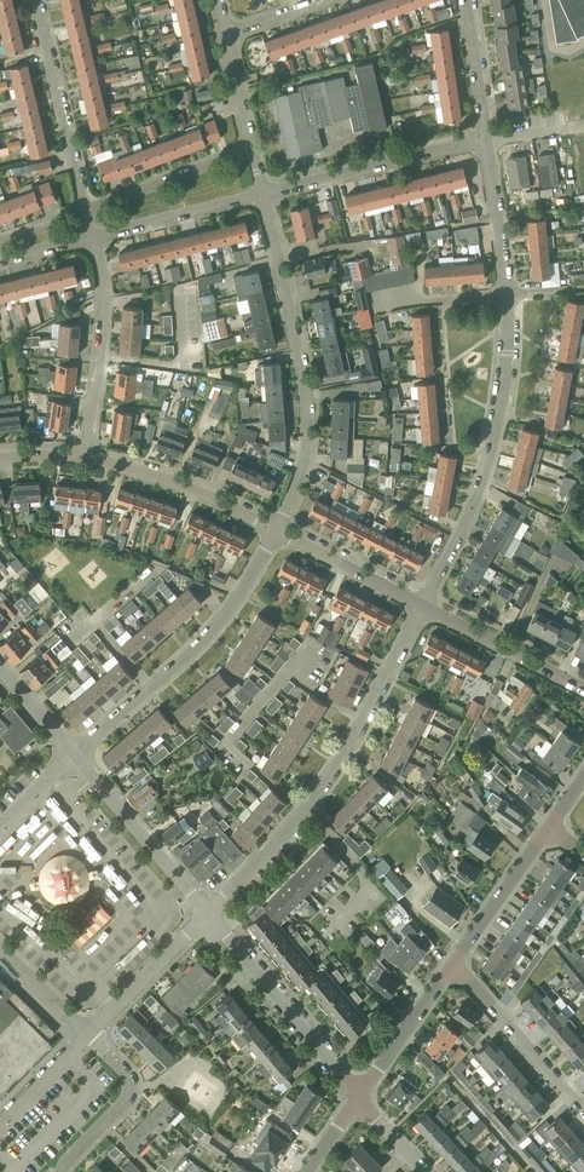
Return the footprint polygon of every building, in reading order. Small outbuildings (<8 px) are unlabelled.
[(13,5),(12,0),(0,0),(0,8),(13,5)] [(63,10),(81,6),(79,0),(61,0),(63,10)] [(379,1),(385,17),(399,12),(395,0),(381,0),(379,1)] [(411,0),(395,0),(399,12),(413,7),(411,0)] [(556,43),(578,40),(578,37),(583,34),(583,0),(549,0),(556,43)] [(192,1),(176,5),(179,20),(195,16),(192,1)] [(385,17),(379,1),(365,6),(370,22),(385,17)] [(141,13),(153,10),(151,3),(139,6),(141,13)] [(161,4),(163,12),(169,10),(168,3),(161,4)] [(163,12),(161,4),(154,6),(156,14),(163,12)] [(513,4),(509,5),(490,7),(490,8),(493,8),(495,21),(516,18),(513,4)] [(13,5),(0,8),(0,24),(17,20),(13,5)] [(81,6),(63,10),(67,24),(84,20),(81,6)] [(365,6),(350,11),(356,27),(370,22),(365,6)] [(435,14),(434,11),(433,7),(426,10),(429,16),(435,14)] [(447,8),(435,12),(438,19),(449,15),(447,8)] [(356,27),(350,11),(336,16),(342,32),(356,27)] [(96,14),(98,21),(105,20),(103,12),(96,14)] [(98,21),(96,14),(90,15),(91,23),(98,21)] [(438,21),(435,14),(429,16),(431,23),(438,21)] [(198,31),(195,16),(179,20),(182,34),(198,31)] [(342,32),(336,16),(322,21),(328,37),(342,32)] [(407,24),(404,18),(398,20),(400,26),(407,24)] [(0,24),(3,39),(20,35),(17,20),(0,24)] [(84,20),(67,24),(70,39),(88,35),(84,20)] [(322,21),(308,26),(313,42),(328,37),(322,21)] [(409,31),(407,24),(400,26),(403,33),(409,31)] [(495,42),(514,39),(519,38),(516,24),(496,27),(498,40),(495,41),(495,42)] [(313,42),(308,26),(293,31),(299,47),(313,42)] [(378,34),(376,28),(369,30),(372,37),(378,34)] [(433,47),(450,44),(447,29),(431,31),(433,47)] [(202,46),(198,31),(182,34),(186,49),(202,46)] [(293,31),(279,36),(285,52),(299,47),(293,31)] [(174,32),(168,34),(169,42),(176,40),(174,32)] [(169,42),(168,34),(161,35),(163,43),(169,42)] [(381,41),(378,34),(372,37),(374,43),(381,41)] [(20,35),(3,39),(7,54),(24,50),(20,35)] [(88,35),(70,39),(74,54),(91,50),(88,35)] [(285,52),(279,36),(265,41),(270,58),(285,52)] [(350,44),(348,38),(341,40),(343,47),(350,44)] [(514,39),(495,42),(497,55),(516,52),(514,39)] [(110,41),(103,43),(105,51),(112,49),(110,41)] [(105,51),(103,43),(96,45),(98,52),(105,51)] [(352,51),(350,44),(343,47),(346,53),(352,51)] [(452,59),(450,44),(433,47),(435,62),(452,59)] [(202,46),(186,49),(189,64),(205,60),(202,46)] [(322,55),(319,48),(313,50),(315,57),(322,55)] [(95,64),(91,50),(74,54),(78,68),(95,64)] [(516,52),(497,55),(499,68),(518,65),(516,52)] [(324,61),(322,55),(315,57),(317,63),(317,64),(320,63),(324,61)] [(291,58),(287,59),(292,72),(296,71),(291,58)] [(292,72),(287,59),(283,60),(288,74),(292,72)] [(454,74),(452,59),(435,62),(437,76),(454,74)] [(209,75),(205,60),(189,64),(193,79),(209,75)] [(181,61),(174,63),(176,71),(183,70),(181,61)] [(287,157),(308,153),(323,149),(323,148),(321,149),(315,124),(326,121),(327,125),(328,125),(327,121),(351,116),(354,131),(369,128),(370,131),(387,127),(371,62),(354,66),(358,83),(344,86),(341,76),(297,86),(298,90),(273,96),(273,97),(275,96),(289,156),(287,157)] [(176,71),(174,63),(168,64),(170,73),(176,71)] [(14,83),(31,79),(27,64),(10,68),(4,70),(6,78),(12,76),(14,83)] [(97,74),(95,64),(78,68),(81,83),(104,78),(104,74),(103,73),(97,74)] [(521,65),(518,65),(499,68),(499,69),(502,68),(504,82),(523,79),(521,65)] [(110,73),(112,80),(119,79),(117,71),(110,73)] [(110,73),(104,74),(104,78),(106,82),(112,80),(110,73)] [(454,74),(437,76),(440,91),(456,89),(454,74)] [(104,78),(81,83),(85,98),(102,94),(99,84),(106,82),(104,78)] [(34,94),(31,79),(14,83),(18,98),(34,94)] [(523,79),(504,82),(506,95),(525,93),(523,79)] [(181,91),(184,100),(186,109),(196,106),(191,89),(181,91)] [(459,104),(456,89),(440,91),(442,106),(459,104)] [(209,90),(196,93),(198,101),(211,98),(209,90)] [(513,119),(533,116),(532,108),(529,106),(528,107),(525,93),(506,95),(508,109),(512,109),(513,119)] [(34,94),(18,98),(21,112),(38,108),(34,94)] [(102,94),(85,98),(88,113),(105,109),(102,94)] [(124,101),(117,102),(119,110),(126,108),(124,101)] [(119,110),(117,102),(110,104),(111,107),(112,111),(119,110)] [(208,102),(201,106),(203,114),(211,110),(208,102)] [(461,119),(459,104),(442,106),(444,122),(461,119)] [(203,114),(201,106),(193,108),(195,115),(203,114)] [(105,109),(88,113),(92,128),(109,124),(107,117),(113,115),(112,111),(111,107),(105,109)] [(402,110),(404,116),(414,113),(412,107),(402,110)] [(42,123),(38,108),(21,112),(25,127),(42,123)] [(6,112),(8,119),(15,118),(13,110),(6,112)] [(176,122),(184,118),(181,112),(174,115),(176,122)] [(187,125),(184,118),(176,122),(179,128),(187,125)] [(214,120),(200,126),(206,143),(221,138),(214,120)] [(45,138),(42,123),(25,127),(28,142),(45,138)] [(148,133),(155,130),(153,123),(145,125),(148,133)] [(199,128),(186,133),(192,150),(206,145),(205,144),(206,143),(200,126),(199,126),(199,128)] [(155,130),(148,133),(151,140),(155,138),(158,137),(155,130)] [(120,143),(127,140),(125,133),(117,137),(120,143)] [(162,136),(158,137),(155,138),(157,144),(163,160),(177,155),(171,139),(169,133),(162,136)] [(192,150),(186,133),(171,139),(177,155),(192,150)] [(97,135),(89,138),(91,145),(100,142),(97,135)] [(45,138),(28,142),(32,157),(49,153),(45,138)] [(13,141),(15,149),(22,147),(20,139),(13,141)] [(127,140),(120,143),(123,150),(130,147),(127,140)] [(15,149),(13,141),(6,143),(8,150),(15,149)] [(91,147),(94,155),(102,152),(99,144),(91,147)] [(157,144),(142,150),(148,166),(163,160),(157,144)] [(142,150),(128,155),(134,171),(148,166),(142,150)] [(134,171),(128,155),(114,160),(114,158),(112,158),(119,176),(120,175),(121,176),(134,171)] [(553,155),(545,156),(548,186),(556,186),(553,155)] [(520,157),(506,159),(511,188),(525,186),(520,157)] [(119,176),(112,158),(98,164),(104,181),(119,176)] [(50,160),(36,163),(38,174),(53,171),(50,160)] [(26,165),(15,168),(16,174),(16,175),(37,169),(35,163),(26,165)] [(463,167),(448,171),(452,187),(457,186),(459,192),(468,190),(463,167)] [(452,187),(448,171),(433,175),(437,191),(452,187)] [(16,174),(8,177),(11,183),(19,180),(16,174)] [(437,191),(433,175),(418,178),(422,194),(437,191)] [(559,176),(560,195),(574,194),(573,175),(559,176)] [(422,194),(418,178),(404,182),(408,198),(422,194)] [(19,180),(11,183),(14,190),(21,187),(19,180)] [(34,188),(34,190),(40,205),(55,199),(49,182),(34,188)] [(408,198),(404,182),(389,186),(393,202),(408,198)] [(389,186),(374,189),(378,205),(393,202),(389,186)] [(551,188),(548,189),(540,190),(541,197),(552,195),(551,188)] [(378,205),(374,189),(360,193),(364,209),(378,205)] [(40,205),(34,190),(20,195),(26,211),(40,206),(40,205)] [(526,192),(527,199),(539,197),(537,190),(529,191),(526,192)] [(364,209),(360,193),(345,197),(349,213),(364,209)] [(451,201),(459,199),(458,193),(450,194),(451,201)] [(26,211),(20,195),(6,200),(12,216),(26,211)] [(336,198),(326,201),(329,212),(330,217),(339,214),(338,210),(336,198)] [(461,206),(459,199),(451,201),(455,217),(459,216),(457,207),(461,206)] [(0,202),(0,221),(12,216),(6,200),(0,202)] [(422,209),(430,207),(428,200),(420,202),(422,209)] [(568,205),(569,213),(583,211),(583,203),(568,205)] [(441,205),(445,224),(451,222),(446,204),(441,205)] [(294,225),(311,221),(307,206),(291,210),(294,225)] [(393,216),(400,214),(399,207),(391,209),(393,216)] [(430,207),(422,209),(424,215),(431,214),(430,207)] [(477,218),(477,216),(475,209),(461,212),(463,221),(477,218)] [(566,218),(565,209),(558,210),(558,219),(566,218)] [(402,221),(400,214),(393,216),(394,223),(402,221)] [(363,223),(371,222),(369,215),(362,216),(363,223)] [(529,235),(545,233),(544,218),(527,220),(529,235)] [(311,221),(294,225),(298,240),(314,236),(311,221)] [(245,222),(229,226),(233,242),(249,238),(245,222)] [(371,222),(363,223),(365,230),(373,228),(371,222)] [(233,242),(229,226),(213,230),(217,246),(233,242)] [(464,229),(465,237),(466,244),(479,242),(476,227),(464,229)] [(447,228),(436,229),(438,238),(449,236),(447,228)] [(438,238),(436,229),(426,231),(427,240),(438,238)] [(465,237),(464,229),(455,230),(456,239),(465,237)] [(217,246),(213,230),(198,234),(202,250),(217,246)] [(422,244),(420,232),(405,235),(407,247),(422,244)] [(545,233),(529,235),(530,249),(547,248),(545,233)] [(198,234),(182,238),(186,254),(202,250),(198,234)] [(388,238),(393,266),(408,263),(403,235),(388,238)] [(186,254),(182,238),(166,242),(170,258),(186,254)] [(170,258),(166,242),(150,246),(154,262),(170,258)] [(468,252),(479,251),(478,244),(467,246),(468,252)] [(154,262),(150,246),(134,250),(138,266),(154,262)] [(239,250),(241,257),(243,264),(250,262),(246,248),(239,250)] [(548,262),(547,248),(530,249),(532,264),(548,262)] [(138,266),(134,250),(118,254),(122,270),(138,266)] [(241,257),(239,250),(232,252),(234,259),(241,257)] [(328,255),(303,261),(307,277),(332,271),(328,255)] [(467,257),(468,263),(469,280),(484,278),(483,262),(474,263),(473,256),(467,257)] [(243,264),(241,257),(234,259),(235,266),(243,264)] [(345,262),(347,267),(348,273),(342,275),(343,281),(372,275),(368,257),(345,262)] [(210,265),(208,258),(200,260),(202,267),(210,265)] [(548,262),(532,264),(533,278),(549,277),(548,262)] [(469,280),(468,263),(453,265),(455,281),(469,280)] [(58,268),(62,284),(77,281),(73,265),(58,268)] [(210,265),(202,267),(204,274),(212,271),(210,265)] [(455,281),(453,265),(439,266),(441,282),(455,281)] [(178,273),(176,266),(168,268),(170,275),(178,273)] [(441,282),(439,266),(424,267),(426,284),(441,282)] [(411,267),(404,269),(407,283),(414,281),(411,267)] [(58,268),(43,272),(48,288),(62,284),(58,268)] [(170,275),(168,268),(161,270),(164,283),(172,281),(170,275)] [(404,269),(397,270),(400,284),(407,283),(404,269)] [(240,294),(263,289),(258,270),(238,275),(240,285),(238,285),(240,294)] [(397,270),(390,272),(393,286),(400,284),(397,270)] [(48,288),(43,272),(29,276),(33,292),(48,288)] [(222,281),(220,272),(198,278),(199,296),(211,293),(209,284),(222,281)] [(393,286),(390,272),(383,273),(386,287),(393,286)] [(179,279),(178,273),(170,275),(172,281),(179,279)] [(386,287),(383,273),(375,275),(378,289),(386,287)] [(138,283),(146,281),(145,274),(137,276),(138,283)] [(375,275),(368,276),(371,290),(378,289),(375,275)] [(33,292),(29,276),(14,279),(18,295),(33,292)] [(368,276),(361,278),(363,288),(364,292),(371,290),(368,276)] [(0,283),(0,285),(4,299),(18,295),(14,279),(0,283)] [(148,287),(146,281),(138,283),(140,289),(148,287)] [(316,320),(331,316),(341,314),(339,307),(330,309),(327,297),(337,295),(335,287),(319,291),(320,299),(311,301),(316,320)] [(364,292),(363,288),(354,290),(358,310),(368,307),(364,292)] [(240,294),(237,295),(239,301),(248,299),(250,311),(267,307),(263,289),(240,294)] [(71,290),(63,292),(69,310),(82,303),(79,295),(73,297),(71,290)] [(47,303),(55,301),(53,294),(45,296),(47,303)] [(201,309),(212,306),(210,298),(199,301),(201,309)] [(565,314),(581,317),(583,303),(568,300),(565,314)] [(55,301),(47,303),(49,310),(57,308),(55,301)] [(18,310),(25,309),(24,302),(16,304),(18,310)] [(121,322),(142,323),(143,308),(123,307),(121,322)] [(267,307),(250,311),(241,313),(243,320),(244,320),(246,331),(248,331),(271,326),(267,307)] [(27,315),(25,309),(18,310),(19,317),(27,315)] [(413,330),(429,329),(428,314),(412,315),(413,330)] [(565,314),(562,329),(578,332),(581,317),(565,314)] [(163,325),(172,324),(171,315),(163,315),(163,325)] [(334,328),(331,316),(316,320),(320,338),(335,334),(345,332),(343,326),(334,328)] [(223,318),(215,320),(203,323),(204,340),(227,335),(223,318)] [(370,319),(359,321),(361,329),(372,327),(370,319)] [(377,332),(386,330),(384,319),(375,321),(377,332)] [(121,322),(120,337),(141,338),(142,323),(121,322)] [(60,323),(59,338),(79,340),(80,325),(60,323)] [(172,334),(172,324),(163,325),(164,335),(172,334)] [(271,326),(255,329),(248,331),(249,337),(256,336),(259,348),(275,344),(271,326)] [(429,329),(413,330),(414,345),(431,343),(429,329)] [(578,332),(562,329),(560,343),(576,346),(578,332)] [(389,341),(386,330),(377,332),(380,343),(389,341)] [(211,342),(213,349),(236,344),(236,342),(241,340),(240,334),(234,335),(234,337),(211,342)] [(339,353),(335,334),(320,338),(324,356),(339,353)] [(141,338),(120,337),(119,352),(140,354),(141,338)] [(79,340),(59,338),(57,354),(78,355),(79,340)] [(431,343),(414,345),(415,359),(432,358),(431,343)] [(576,346),(560,343),(557,357),(573,360),(576,346)] [(174,354),(173,345),(164,345),(165,355),(174,354)] [(380,361),(389,359),(387,348),(378,350),(380,361)] [(344,371),(339,353),(324,356),(328,375),(344,371)] [(433,372),(432,358),(415,359),(416,374),(433,372)] [(392,369),(389,359),(380,361),(383,372),(392,369)] [(265,383),(282,381),(280,362),(258,364),(258,369),(255,370),(256,384),(265,383)] [(38,374),(75,378),(76,367),(58,365),(57,371),(49,370),(49,368),(39,367),(38,374)] [(357,370),(357,373),(359,380),(380,376),(377,366),(357,370)] [(555,367),(553,382),(568,385),(571,370),(555,367)] [(117,384),(153,387),(153,380),(143,379),(143,382),(135,381),(135,374),(118,373),(117,384)] [(75,378),(38,374),(37,382),(47,383),(48,380),(56,381),(56,388),(73,390),(75,378)] [(215,379),(213,387),(221,388),(232,390),(233,382),(215,379)] [(365,382),(367,389),(367,391),(382,388),(381,379),(365,382)] [(283,400),(282,381),(265,383),(266,402),(283,400)] [(418,398),(435,397),(434,382),(417,384),(418,398)] [(568,385),(553,382),(550,396),(566,399),(568,385)] [(153,387),(117,384),(116,395),(133,397),(134,391),(142,392),(142,395),(152,396),(153,387)] [(390,399),(399,397),(396,386),(387,388),(390,399)] [(180,393),(179,395),(184,396),(185,397),(186,395),(188,389),(187,388),(182,387),(180,393)] [(240,403),(248,402),(248,397),(245,397),(245,387),(239,387),(240,403)] [(186,395),(185,397),(191,398),(194,391),(188,389),(186,395)] [(3,395),(4,404),(11,403),(10,394),(3,395)] [(566,399),(550,396),(547,410),(563,413),(566,399)] [(399,397),(390,399),(392,410),(401,408),(399,397)] [(435,397),(418,398),(420,413),(436,411),(435,397)] [(348,419),(348,418),(349,400),(333,399),(332,419),(348,419)] [(283,400),(266,402),(267,420),(284,419),(283,400)] [(52,414),(69,417),(71,404),(48,401),(46,410),(52,411),(52,414)] [(19,406),(6,408),(9,431),(22,429),(19,406)] [(6,408),(0,409),(0,432),(9,431),(6,408)] [(563,413),(547,410),(545,425),(560,428),(563,413)] [(112,424),(131,426),(131,423),(136,423),(137,414),(114,411),(112,424)] [(436,411),(420,413),(421,427),(437,426),(436,411)] [(69,417),(52,414),(51,418),(45,417),(44,426),(67,429),(69,417)] [(394,417),(393,428),(402,429),(403,418),(394,417)] [(332,419),(331,437),(348,438),(353,439),(355,419),(348,418),(348,419),(332,419)] [(286,438),(284,419),(267,420),(269,440),(286,438)] [(237,436),(244,438),(254,441),(257,432),(245,428),(246,422),(238,422),(237,436)] [(146,430),(154,432),(156,425),(148,423),(146,430)] [(131,426),(112,424),(110,437),(140,441),(141,431),(130,429),(131,426)] [(168,452),(175,431),(162,426),(155,448),(168,452)] [(438,441),(437,426),(421,427),(422,442),(438,441)] [(402,429),(393,428),(392,440),(401,441),(402,429)] [(519,442),(533,446),(537,431),(522,428),(519,442)] [(215,431),(213,431),(209,429),(205,437),(211,439),(215,431)] [(154,432),(146,430),(144,437),(152,439),(154,432)] [(187,435),(175,431),(168,452),(180,456),(187,435)] [(220,434),(215,431),(211,439),(217,441),(220,434)] [(244,438),(237,436),(234,434),(231,445),(240,448),(244,438)] [(348,438),(331,437),(330,456),(347,457),(348,438)] [(201,464),(209,443),(197,439),(189,459),(201,464)] [(519,442),(515,456),(530,460),(533,446),(519,442)] [(209,443),(201,464),(213,469),(222,448),(209,443)] [(256,452),(267,457),(272,446),(260,443),(256,452)] [(391,447),(391,458),(400,459),(401,448),(391,447)] [(569,455),(576,462),(583,454),(577,447),(569,455)] [(281,469),(285,458),(272,451),(267,462),(281,469)] [(439,453),(436,468),(453,471),(456,456),(439,453)] [(229,470),(234,458),(227,455),(222,467),(229,470)] [(576,462),(569,455),(561,462),(567,469),(576,462)] [(238,456),(231,471),(228,476),(242,483),(249,468),(251,461),(238,456)] [(530,460),(515,456),(511,471),(526,474),(530,460)] [(400,459),(391,458),(390,469),(399,470),(400,459)] [(363,463),(348,463),(348,478),(363,478),(363,463)] [(249,468),(242,483),(255,489),(262,474),(249,468)] [(436,468),(434,482),(450,485),(453,471),(436,468)] [(526,474),(511,471),(508,485),(523,489),(526,474)] [(262,474),(255,489),(269,495),(276,480),(262,474)] [(385,486),(394,487),(395,477),(386,475),(385,476),(385,483),(385,486)] [(563,476),(561,485),(572,488),(576,480),(563,476)] [(28,501),(27,482),(13,483),(15,502),(20,502),(20,511),(21,515),(22,516),(22,522),(29,522),(29,514),(28,510),(29,510),(28,501)] [(28,501),(41,500),(40,482),(27,482),(28,501)] [(334,489),(340,492),(344,485),(337,482),(334,489)] [(434,482),(431,496),(448,499),(450,485),(434,482)] [(69,503),(71,487),(56,484),(54,500),(69,503)] [(572,488),(561,485),(558,494),(569,496),(572,488)] [(394,487),(385,486),(384,498),(393,498),(394,487)] [(71,487),(69,503),(84,505),(86,489),(71,487)] [(129,508),(134,493),(119,488),(114,504),(129,508)] [(102,491),(86,489),(84,505),(99,507),(102,491)] [(340,492),(334,489),(330,496),(337,499),(340,492)] [(148,498),(134,493),(129,508),(143,513),(148,498)] [(365,496),(361,503),(368,506),(371,499),(365,496)] [(448,499),(431,496),(428,511),(445,514),(448,499)] [(148,498),(143,513),(158,518),(163,502),(148,498)] [(322,521),(329,506),(315,499),(308,514),(322,521)] [(530,507),(516,501),(514,506),(527,513),(530,507)] [(163,502),(158,518),(173,523),(178,507),(163,502)] [(368,506),(361,503),(357,510),(364,513),(368,506)] [(578,504),(571,512),(583,522),(583,508),(578,504)] [(329,506),(322,521),(335,528),(343,513),(329,506)] [(513,536),(523,520),(527,513),(514,506),(510,513),(501,508),(492,523),(513,536)] [(388,517),(395,520),(398,513),(392,510),(388,517)] [(63,519),(70,520),(72,512),(64,511),(63,519)] [(198,534),(205,519),(191,513),(184,528),(198,534)] [(356,520),(343,513),(335,528),(349,535),(356,520)] [(102,543),(105,525),(106,517),(99,516),(95,542),(102,543)] [(123,516),(120,523),(127,526),(129,518),(123,516)] [(395,520),(388,517),(384,524),(391,527),(395,520)] [(70,520),(63,519),(62,527),(69,528),(70,520)] [(205,519),(198,534),(212,541),(219,526),(205,519)] [(370,527),(356,520),(349,535),(362,542),(370,527)] [(127,526),(120,523),(118,531),(124,533),(127,526)] [(497,548),(504,552),(513,536),(492,523),(483,539),(497,548)] [(415,531),(421,534),(425,527),(419,524),(415,531)] [(427,524),(423,532),(431,537),(435,529),(427,524)] [(149,533),(156,535),(158,528),(151,526),(149,533)] [(219,526),(212,541),(226,547),(233,532),(219,526)] [(65,528),(52,527),(52,535),(64,536),(65,528)] [(383,534),(370,527),(362,542),(376,549),(383,534)] [(421,534),(415,531),(411,538),(418,541),(421,534)] [(247,539),(233,532),(226,547),(240,554),(247,539)] [(156,535),(149,533),(146,540),(153,543),(156,535)] [(175,536),(168,534),(167,533),(163,546),(170,549),(175,536)] [(397,541),(383,534),(376,549),(389,556),(397,541)] [(191,541),(187,548),(194,551),(200,538),(196,536),(195,539),(192,538),(191,541)] [(557,537),(551,552),(545,567),(559,580),(574,562),(579,555),(557,537)] [(107,545),(114,547),(116,541),(109,539),(107,545)] [(483,539),(473,554),(488,563),(497,548),(483,539)] [(397,541),(389,556),(403,562),(410,548),(397,541)] [(538,550),(546,554),(551,547),(542,542),(538,550)] [(5,554),(11,550),(7,545),(1,549),(5,554)] [(194,551),(187,548),(184,555),(190,558),(194,551)] [(410,548),(403,562),(417,570),(424,555),(410,548)] [(546,562),(548,557),(541,552),(534,567),(541,569),(545,562),(546,562)] [(218,554),(215,561),(221,564),(224,557),(218,554)] [(473,554),(464,570),(486,583),(488,580),(480,575),(488,563),(473,554)] [(292,580),(299,565),(285,558),(278,573),(292,580)] [(221,564),(215,561),(212,568),(218,571),(221,564)] [(531,570),(520,562),(517,567),(528,574),(531,570)] [(80,579),(90,575),(90,577),(101,573),(97,564),(83,570),(81,564),(74,566),(80,579)] [(313,572),(299,565),(292,580),(305,587),(313,572)] [(16,573),(19,576),(26,569),(23,566),(16,573)] [(168,569),(162,574),(168,580),(177,572),(168,569)] [(21,576),(26,581),(28,579),(30,582),(34,578),(28,570),(21,576)] [(486,583),(464,570),(454,586),(469,594),(476,581),(484,586),(486,583)] [(313,572),(305,587),(319,594),(326,580),(313,572)] [(221,586),(222,586),(225,579),(213,573),(210,581),(221,586)] [(550,588),(558,581),(549,573),(544,585),(550,588)] [(188,587),(177,597),(190,613),(202,603),(195,595),(201,590),(199,588),(204,584),(192,579),(186,584),(188,587)] [(148,586),(154,593),(160,588),(154,581),(148,586)] [(530,590),(533,585),(525,581),(523,586),(530,590)] [(154,593),(148,586),(142,591),(148,597),(154,593)] [(345,608),(353,593),(339,586),(332,601),(345,608)] [(530,590),(523,586),(516,601),(524,605),(530,590)] [(284,587),(280,594),(287,597),(290,590),(284,587)] [(503,597),(510,602),(513,596),(502,590),(502,592),(503,593),(504,594),(503,597)] [(13,604),(2,591),(0,593),(0,615),(13,604)] [(572,591),(567,597),(573,603),(578,597),(572,591)] [(353,593),(345,608),(359,615),(366,600),(353,593)] [(287,597),(280,594),(277,601),(283,604),(287,597)] [(477,599),(483,603),(487,598),(480,594),(477,599)] [(19,611),(23,616),(24,617),(33,609),(22,596),(13,604),(19,611)] [(177,597),(166,607),(179,622),(190,613),(177,597)] [(126,605),(131,612),(137,607),(131,600),(126,605)] [(366,600),(359,615),(372,622),(380,607),(366,600)] [(540,635),(554,608),(539,600),(534,610),(535,611),(527,628),(533,631),(533,633),(539,637),(540,635)] [(321,606),(314,603),(311,610),(317,613),(321,606)] [(13,604),(0,615),(0,629),(9,621),(13,618),(12,616),(19,611),(13,604)] [(131,612),(126,605),(120,610),(126,617),(131,612)] [(507,617),(513,621),(520,609),(514,605),(507,617)] [(179,622),(166,607),(154,616),(168,632),(179,622)] [(394,614),(380,607),(372,622),(386,629),(394,614)] [(557,609),(554,608),(540,635),(554,641),(567,615),(565,614),(560,624),(552,620),(557,609)] [(258,614),(249,627),(266,638),(275,625),(258,614)] [(120,622),(114,615),(103,624),(109,632),(116,625),(121,630),(124,627),(120,622)] [(338,615),(334,622),(341,625),(344,618),(338,615)] [(567,615),(554,641),(567,648),(574,634),(576,632),(565,626),(570,617),(567,615)] [(36,616),(31,620),(34,624),(39,620),(36,616)] [(154,616),(143,626),(157,642),(168,632),(154,616)] [(299,629),(306,632),(308,634),(313,623),(304,619),(299,629)] [(45,620),(36,627),(5,654),(12,662),(30,647),(34,643),(33,642),(51,627),(45,620)] [(36,627),(31,621),(29,622),(22,628),(21,627),(17,631),(0,645),(0,648),(5,654),(36,627)] [(334,622),(331,629),(333,630),(334,630),(331,636),(335,638),(338,632),(337,632),(341,625),(334,622)] [(333,630),(331,629),(324,625),(317,638),(326,643),(333,630)] [(157,642),(143,626),(132,636),(146,651),(157,642)] [(249,627),(241,639),(258,650),(266,638),(249,627)] [(361,636),(368,639),(371,632),(364,629),(361,636)] [(94,632),(83,642),(92,652),(97,648),(95,644),(100,640),(94,632)] [(437,655),(444,640),(430,633),(423,648),(437,655)] [(146,651),(132,636),(121,645),(134,661),(146,651)] [(368,639),(361,636),(358,643),(364,646),(368,639)] [(280,646),(291,655),(301,643),(294,637),(288,643),(285,640),(280,646)] [(27,680),(67,646),(61,639),(43,654),(46,658),(42,661),(38,656),(38,657),(20,672),(27,680)] [(258,650),(241,639),(233,651),(250,662),(258,650)] [(444,640),(437,655),(450,662),(458,647),(444,640)] [(575,654),(583,660),(583,642),(583,641),(575,654)] [(71,651),(67,646),(27,680),(33,688),(52,672),(56,669),(54,667),(62,661),(61,660),(71,651)] [(78,646),(72,651),(83,663),(88,658),(78,646)] [(279,655),(274,660),(281,667),(291,655),(280,646),(276,652),(279,655)] [(367,661),(370,653),(359,647),(355,654),(367,661)] [(458,647),(450,662),(464,669),(471,654),(458,647)] [(43,654),(39,649),(34,653),(38,657),(38,656),(42,661),(46,658),(43,654)] [(250,662),(233,651),(225,664),(242,675),(250,662)] [(485,661),(471,654),(464,669),(478,676),(485,661)] [(281,667),(274,660),(269,666),(277,672),(281,667)] [(347,660),(338,678),(356,687),(357,685),(360,686),(365,678),(362,676),(365,670),(368,671),(347,660)] [(119,661),(107,671),(120,686),(132,677),(119,661)] [(425,669),(432,672),(436,665),(429,662),(425,669)] [(432,672),(425,669),(422,676),(428,679),(432,672)] [(107,671),(96,681),(109,696),(120,686),(107,671)] [(207,681),(221,697),(232,687),(219,671),(207,681)] [(56,680),(62,687),(69,680),(64,674),(56,680)] [(452,683),(459,686),(462,679),(456,676),(452,683)] [(502,699),(509,704),(517,710),(532,688),(524,682),(514,676),(513,676),(509,682),(503,690),(500,688),(503,682),(496,678),(485,702),(489,704),(496,709),(502,699)] [(248,677),(241,686),(253,696),(260,688),(262,690),(267,683),(260,677),(255,683),(248,677)] [(356,687),(338,678),(332,690),(329,688),(326,695),(341,703),(349,707),(357,693),(354,691),(356,687)] [(62,687),(56,680),(43,692),(48,698),(62,687)] [(289,680),(282,688),(288,693),(295,685),(289,680)] [(96,681),(85,690),(98,706),(109,696),(96,681)] [(207,681),(196,691),(209,706),(221,697),(207,681)] [(459,686),(452,683),(449,690),(455,693),(459,686)] [(253,696),(241,686),(234,694),(241,700),(236,705),(243,712),(249,705),(247,703),(253,696)] [(85,690),(74,700),(87,715),(98,706),(85,690)] [(209,706),(196,691),(185,700),(198,716),(209,706)] [(301,706),(318,717),(326,705),(309,694),(301,706)] [(270,702),(278,709),(283,702),(275,696),(270,702)] [(408,711),(426,720),(433,707),(415,698),(408,711)] [(465,715),(477,720),(484,705),(472,699),(465,715)] [(87,715),(74,700),(62,710),(75,725),(87,715)] [(198,716),(185,700),(173,710),(187,726),(198,716)] [(278,709),(270,702),(265,709),(272,715),(278,709)] [(2,733),(1,733),(0,736),(15,754),(36,735),(11,705),(1,713),(0,716),(2,716),(9,722),(9,727),(2,733)] [(318,717),(301,706),(293,719),(310,730),(318,717)] [(147,717),(160,733),(172,723),(158,707),(147,717)] [(493,714),(487,710),(482,718),(488,722),(493,714)] [(408,711),(401,724),(419,733),(426,720),(408,711)] [(223,721),(230,727),(235,722),(225,714),(220,719),(223,721)] [(0,716),(0,733),(1,733),(2,733),(9,727),(9,722),(2,716),(0,716)] [(147,717),(136,727),(149,742),(160,733),(147,717)] [(453,717),(449,725),(457,729),(461,722),(453,717)] [(570,756),(579,743),(566,733),(570,727),(557,718),(553,724),(562,730),(552,744),(570,756)] [(251,725),(258,731),(263,726),(256,719),(251,725)] [(293,719),(285,731),(302,742),(310,730),(293,719)] [(230,727),(223,721),(217,728),(225,734),(230,727)] [(401,724),(394,737),(412,746),(419,733),(401,724)] [(258,731),(251,725),(246,732),(253,737),(258,731)] [(136,727),(124,737),(138,752),(149,742),(136,727)] [(285,731),(277,744),(294,755),(302,742),(285,731)] [(177,746),(185,740),(180,733),(172,739),(177,746)] [(477,739),(470,733),(462,747),(470,755),(479,746),(475,742),(477,739)] [(214,747),(218,741),(219,740),(212,734),(206,740),(214,747)] [(442,736),(438,743),(447,748),(450,741),(442,736)] [(138,752),(124,737),(113,746),(126,761),(138,752)] [(394,737),(388,750),(405,760),(412,746),(394,737)] [(525,744),(519,739),(517,737),(511,744),(519,751),(525,744)] [(185,747),(190,754),(202,745),(197,738),(185,747)] [(241,738),(234,746),(241,752),(248,744),(241,738)] [(447,748),(438,743),(434,750),(443,755),(447,748)] [(509,743),(508,744),(504,750),(519,762),(524,756),(509,743)] [(277,744),(269,756),(286,767),(294,755),(277,744)] [(570,756),(552,744),(543,757),(533,750),(529,756),(548,769),(553,763),(561,769),(570,756)] [(164,745),(156,751),(161,758),(169,752),(164,745)] [(126,761),(113,746),(102,756),(115,771),(126,761)] [(192,759),(199,769),(200,771),(214,761),(206,750),(192,759)] [(405,760),(388,750),(381,764),(399,773),(406,777),(413,764),(405,760)] [(161,758),(156,751),(149,757),(154,764),(161,758)] [(450,764),(458,758),(453,752),(448,761),(450,764)] [(286,767),(269,756),(261,769),(277,780),(286,767)] [(424,769),(432,774),(437,776),(440,769),(436,767),(427,762),(424,769)] [(499,770),(502,767),(497,762),(488,772),(504,786),(509,780),(499,770)] [(136,772),(141,779),(148,773),(143,766),(136,772)] [(524,783),(546,798),(552,789),(531,774),(521,767),(515,775),(524,783)] [(257,775),(250,769),(245,776),(252,782),(257,775)] [(432,774),(424,769),(420,776),(428,781),(432,774)] [(141,779),(136,772),(128,778),(133,785),(141,779)] [(406,777),(399,773),(395,779),(402,784),(406,777)] [(362,786),(377,800),(387,789),(373,775),(362,786)] [(499,793),(503,786),(493,776),(487,784),(499,793)] [(137,809),(158,793),(159,793),(154,787),(158,784),(152,777),(127,796),(137,809)] [(393,780),(388,784),(405,799),(409,795),(393,780)] [(472,795),(470,797),(465,804),(475,812),(480,807),(488,801),(487,799),(476,783),(468,789),(472,795)] [(546,798),(524,783),(517,792),(539,808),(546,798)] [(235,786),(230,792),(237,798),(242,792),(235,786)] [(377,800),(362,786),(352,796),(366,810),(377,800)] [(465,804),(470,797),(466,794),(467,791),(462,788),(456,797),(461,800),(449,817),(463,827),(461,830),(467,834),(462,841),(459,842),(457,846),(465,852),(468,847),(484,858),(494,843),(478,832),(485,821),(475,812),(465,804)] [(261,800),(276,814),(286,802),(281,797),(272,789),(261,800)] [(488,801),(496,807),(522,825),(528,817),(502,799),(492,791),(487,799),(488,801)] [(237,798),(230,792),(225,798),(232,804),(237,798)] [(423,793),(417,800),(421,803),(427,797),(423,793)] [(366,810),(352,796),(342,807),(356,821),(366,810)] [(276,814),(261,800),(251,811),(266,825),(276,814)] [(406,808),(400,801),(393,808),(399,815),(406,808)] [(229,812),(222,805),(217,811),(223,817),(229,812)] [(356,821),(342,807),(331,818),(345,832),(356,821)] [(522,825),(496,807),(491,815),(517,833),(522,825)] [(209,811),(200,819),(202,821),(206,826),(214,820),(215,818),(209,811)] [(251,811),(242,822),(257,836),(266,825),(251,811)] [(178,822),(177,821),(163,833),(171,844),(178,838),(182,843),(196,831),(184,816),(178,822)] [(378,823),(384,829),(391,822),(385,816),(378,823)] [(222,818),(217,823),(223,831),(229,826),(222,818)] [(84,852),(94,844),(75,819),(65,826),(84,852)] [(243,853),(223,831),(217,823),(216,822),(207,828),(206,829),(214,840),(227,856),(229,855),(234,861),(243,853)] [(257,836),(242,822),(232,833),(246,847),(257,836)] [(384,829),(378,823),(368,833),(374,839),(384,829)] [(423,823),(418,826),(423,835),(428,831),(423,823)] [(447,856),(451,850),(445,846),(450,842),(438,827),(430,833),(443,849),(440,852),(447,856)] [(214,840),(206,829),(197,835),(180,847),(180,848),(181,847),(184,852),(181,855),(187,863),(201,851),(214,840)] [(359,845),(348,834),(342,839),(359,858),(371,847),(364,839),(359,845)] [(51,836),(41,846),(48,853),(58,843),(51,836)] [(214,840),(201,851),(215,868),(221,862),(227,856),(214,840)] [(253,904),(248,909),(248,910),(249,909),(252,912),(249,914),(253,919),(248,924),(251,927),(301,988),(306,984),(351,1037),(357,1032),(359,1030),(363,1026),(366,1029),(371,1024),(369,1022),(373,1019),(376,1016),(372,1011),(365,1017),(355,1005),(362,999),(354,990),(347,995),(338,984),(344,978),(341,974),(337,969),(330,974),(325,969),(327,967),(325,965),(323,962),(316,968),(306,956),(313,951),(312,949),(309,945),(305,941),(298,946),(294,941),(300,935),(296,930),(289,936),(280,925),(289,918),(285,914),(293,905),(300,912),(300,911),(305,906),(309,903),(302,896),(313,886),(319,892),(328,883),(322,876),(332,866),(339,872),(346,865),(334,853),(332,855),(325,849),(328,847),(323,841),(310,854),(301,863),(291,873),(281,883),(271,894),(261,904),(259,906),(255,903),(254,905),(253,904)] [(201,851),(187,863),(201,879),(213,869),(215,868),(201,851)] [(428,854),(418,860),(427,874),(437,867),(428,854)] [(464,887),(467,882),(468,884),(479,869),(462,857),(460,860),(455,856),(449,865),(454,869),(452,872),(458,877),(456,880),(457,885),(460,887),(464,887)] [(552,867),(567,878),(574,869),(558,858),(552,867)] [(137,864),(126,872),(141,893),(152,885),(137,864)] [(378,877),(397,899),(409,889),(389,867),(378,877)] [(552,867),(545,876),(566,891),(566,890),(561,887),(567,878),(552,867)] [(545,876),(539,885),(559,900),(566,891),(545,876)] [(117,888),(132,907),(139,902),(124,883),(117,888)] [(559,900),(539,885),(533,894),(553,908),(559,900)] [(17,917),(27,908),(8,887),(0,894),(0,899),(17,917)] [(430,897),(457,915),(464,906),(437,887),(430,897)] [(574,898),(579,901),(583,894),(583,890),(582,888),(574,898)] [(553,908),(533,894),(527,903),(542,914),(547,918),(553,908)] [(457,915),(430,897),(424,906),(450,925),(457,915)] [(579,901),(574,898),(568,907),(573,910),(579,901)] [(391,918),(394,916),(397,914),(400,917),(407,912),(398,901),(386,912),(391,918)] [(542,914),(527,903),(520,912),(536,923),(542,914)] [(568,907),(562,916),(566,919),(573,910),(568,907)] [(520,912),(514,921),(530,932),(536,923),(520,912)] [(566,919),(562,916),(556,925),(560,928),(566,919)] [(530,932),(514,921),(508,930),(528,944),(535,935),(530,932)] [(409,923),(401,930),(406,935),(398,944),(417,959),(426,949),(416,941),(420,936),(409,923)] [(560,928),(556,925),(550,933),(554,937),(560,928)] [(508,930),(502,939),(522,953),(528,944),(508,930)] [(550,933),(544,942),(548,945),(554,937),(550,933)] [(565,954),(569,950),(558,937),(555,942),(565,954)] [(357,938),(352,943),(357,948),(362,943),(357,938)] [(417,959),(398,944),(394,950),(387,944),(382,950),(370,938),(364,944),(375,956),(385,967),(387,969),(395,959),(409,970),(417,959)] [(502,939),(495,947),(516,961),(522,953),(502,939)] [(96,942),(75,965),(85,974),(106,951),(96,942)] [(548,945),(544,942),(537,951),(541,955),(548,945)] [(516,961),(495,947),(489,956),(509,971),(516,961)] [(570,952),(569,950),(565,954),(572,962),(580,955),(574,948),(570,952)] [(537,951),(531,960),(535,963),(541,955),(537,951)] [(572,962),(579,970),(583,967),(583,966),(583,960),(580,955),(572,962)] [(385,967),(375,956),(370,962),(376,966),(365,980),(371,984),(387,997),(397,985),(382,972),(384,970),(384,969),(385,967)] [(509,971),(489,956),(482,965),(503,980),(509,971)] [(535,963),(531,960),(524,969),(529,973),(535,963)] [(198,961),(186,973),(203,989),(215,977),(198,961)] [(569,974),(573,971),(565,962),(561,965),(569,974)] [(529,973),(524,969),(518,978),(523,981),(529,973)] [(573,971),(569,974),(570,976),(566,979),(568,982),(572,986),(576,983),(580,980),(573,971)] [(203,989),(186,973),(174,985),(191,1001),(203,989)] [(523,981),(518,978),(510,990),(498,999),(506,1004),(514,994),(523,981)] [(572,986),(577,992),(581,989),(582,991),(583,990),(583,985),(580,980),(576,983),(572,986)] [(66,987),(79,1000),(85,994),(73,981),(66,987)] [(191,1001),(174,985),(162,997),(184,1018),(188,1014),(186,1011),(183,1009),(191,1001)] [(542,997),(528,1010),(535,1018),(554,1001),(550,997),(556,992),(552,988),(547,993),(542,997)] [(542,997),(535,989),(520,1001),(528,1010),(542,997)] [(52,1044),(47,1039),(55,1031),(13,990),(0,1003),(0,1097),(52,1044)] [(57,992),(53,998),(68,1008),(71,1003),(57,992)] [(220,1023),(240,1006),(229,993),(215,1004),(223,1014),(221,1016),(220,1015),(216,1018),(220,1023)] [(157,1000),(151,994),(144,1001),(150,1007),(157,1000)] [(561,1009),(554,1001),(535,1018),(542,1026),(561,1009)] [(462,1002),(453,1015),(469,1026),(473,1020),(476,1023),(480,1016),(477,1014),(477,1013),(462,1002)] [(240,1006),(220,1023),(223,1027),(227,1024),(227,1022),(229,1021),(237,1030),(250,1019),(240,1006)] [(568,1017),(561,1009),(542,1026),(549,1034),(568,1017)] [(165,1022),(172,1016),(167,1010),(160,1017),(165,1022)] [(129,1039),(143,1024),(132,1013),(118,1028),(129,1039)] [(172,1016),(165,1022),(171,1028),(178,1021),(172,1016)] [(214,1017),(210,1020),(214,1026),(219,1023),(214,1017)] [(576,1025),(568,1017),(549,1034),(557,1042),(571,1029),(576,1025)] [(207,1032),(196,1019),(191,1023),(202,1037),(207,1032)] [(250,1019),(237,1030),(230,1035),(237,1043),(241,1048),(261,1031),(250,1019)] [(471,1038),(474,1041),(492,1023),(488,1019),(473,1036),(467,1030),(464,1032),(466,1033),(471,1038)] [(445,1023),(435,1035),(449,1046),(459,1034),(445,1023)] [(143,1024),(129,1039),(139,1049),(154,1034),(143,1024)] [(571,1029),(557,1042),(564,1050),(578,1038),(571,1029)] [(339,1030),(327,1038),(333,1046),(345,1038),(339,1030)] [(187,1031),(179,1038),(185,1044),(192,1039),(187,1031)] [(261,1031),(241,1048),(245,1053),(248,1050),(248,1047),(250,1046),(258,1055),(271,1044),(261,1031)] [(471,1038),(466,1033),(459,1039),(469,1049),(475,1042),(474,1041),(471,1038)] [(564,1050),(571,1058),(583,1047),(583,1035),(583,1033),(578,1038),(564,1050)] [(164,1045),(154,1034),(139,1049),(150,1059),(164,1045)] [(449,1046),(435,1035),(425,1047),(439,1058),(444,1052),(457,1062),(463,1055),(460,1054),(459,1055),(456,1052),(456,1051),(455,1050),(449,1046)] [(484,1061),(498,1048),(491,1040),(477,1052),(473,1057),(479,1065),(484,1061)] [(282,1057),(271,1044),(258,1055),(266,1065),(264,1066),(262,1066),(258,1069),(262,1073),(282,1057)] [(175,1055),(164,1045),(150,1059),(160,1070),(175,1055)] [(459,1045),(455,1050),(456,1051),(456,1052),(459,1055),(460,1054),(463,1055),(466,1052),(459,1045)] [(571,1058),(575,1063),(578,1067),(583,1062),(583,1047),(571,1058)] [(506,1056),(498,1048),(484,1061),(492,1069),(506,1056)] [(215,1056),(220,1061),(222,1063),(228,1058),(222,1050),(215,1056)] [(506,1056),(492,1069),(499,1077),(513,1064),(506,1056)] [(293,1070),(282,1057),(262,1073),(266,1079),(270,1075),(270,1073),(271,1071),(279,1081),(273,1086),(280,1094),(292,1085),(285,1076),(293,1070)] [(462,1081),(466,1077),(461,1071),(467,1065),(462,1061),(453,1070),(462,1081)] [(422,1073),(434,1085),(444,1074),(436,1065),(433,1062),(422,1073)] [(520,1072),(513,1064),(499,1077),(504,1083),(500,1088),(501,1089),(520,1072)] [(520,1072),(501,1089),(508,1097),(527,1081),(520,1072)] [(473,1084),(477,1080),(473,1075),(469,1079),(473,1084)] [(398,1080),(386,1095),(401,1107),(417,1087),(402,1076),(399,1080),(398,1080)] [(466,1077),(462,1081),(469,1089),(473,1085),(466,1077)] [(480,1080),(473,1085),(469,1089),(476,1097),(480,1093),(477,1090),(484,1084),(480,1080)] [(534,1089),(527,1081),(508,1097),(516,1106),(534,1089)] [(295,1099),(310,1110),(322,1094),(306,1083),(295,1099)] [(542,1097),(534,1089),(516,1106),(523,1113),(527,1109),(542,1097)] [(488,1102),(480,1093),(476,1097),(484,1105),(488,1102)] [(155,1106),(169,1120),(180,1110),(165,1095),(155,1106)] [(310,1110),(295,1099),(295,1100),(287,1095),(276,1110),(299,1126),(310,1110)] [(504,1095),(495,1102),(499,1107),(508,1100),(504,1095)] [(264,1111),(268,1105),(256,1097),(250,1102),(264,1111)] [(527,1109),(523,1113),(531,1121),(549,1105),(542,1097),(527,1109)] [(418,1102),(413,1098),(407,1106),(411,1109),(418,1102)] [(452,1109),(424,1135),(434,1145),(446,1134),(441,1129),(447,1123),(457,1114),(466,1106),(460,1100),(452,1109)] [(494,1109),(488,1102),(484,1105),(491,1113),(494,1109)] [(424,1135),(452,1109),(446,1103),(431,1118),(426,1113),(414,1124),(424,1135)] [(169,1120),(155,1106),(144,1117),(159,1131),(169,1120)] [(494,1109),(491,1113),(490,1114),(497,1122),(503,1116),(496,1108),(494,1109)] [(510,1124),(503,1116),(497,1122),(504,1130),(505,1129),(510,1124)] [(552,1137),(566,1125),(559,1116),(549,1124),(546,1120),(535,1130),(546,1143),(549,1141),(552,1137)] [(159,1131),(144,1117),(134,1127),(148,1142),(159,1131)] [(251,1155),(270,1168),(274,1162),(275,1162),(289,1142),(288,1141),(292,1136),(267,1118),(255,1135),(261,1139),(254,1148),(255,1149),(251,1155)] [(472,1130),(444,1156),(454,1166),(466,1155),(461,1150),(467,1144),(486,1126),(482,1121),(472,1130)] [(451,1140),(446,1134),(434,1145),(444,1156),(472,1130),(466,1124),(457,1133),(451,1140)] [(510,1124),(505,1129),(516,1142),(521,1137),(510,1124)] [(573,1133),(566,1125),(552,1137),(549,1141),(556,1148),(573,1133)] [(192,1133),(198,1138),(199,1138),(204,1132),(198,1126),(192,1133)] [(148,1142),(134,1127),(123,1138),(138,1153),(148,1142)] [(481,1136),(486,1142),(495,1136),(490,1129),(481,1136)] [(573,1133),(556,1148),(563,1157),(567,1154),(566,1153),(581,1141),(573,1133)] [(224,1156),(229,1148),(211,1136),(206,1144),(224,1156)] [(522,1149),(526,1145),(531,1141),(527,1136),(518,1144),(522,1149)] [(175,1147),(182,1153),(187,1147),(180,1141),(175,1147)] [(581,1141),(566,1153),(567,1154),(573,1161),(574,1162),(583,1152),(583,1145),(581,1141)] [(355,1170),(371,1156),(361,1144),(338,1165),(343,1170),(349,1164),(355,1170)] [(529,1157),(534,1154),(526,1145),(522,1149),(529,1157)] [(121,1151),(115,1146),(109,1152),(115,1157),(121,1151)] [(454,1166),(459,1171),(469,1171),(476,1166),(482,1160),(491,1151),(486,1146),(470,1160),(466,1155),(454,1166)] [(182,1153),(175,1147),(170,1153),(177,1159),(182,1153)] [(546,1150),(538,1157),(543,1163),(551,1155),(546,1150)] [(491,1151),(482,1160),(487,1166),(497,1157),(491,1151)] [(573,1161),(570,1164),(577,1171),(578,1171),(583,1167),(583,1152),(574,1162),(573,1161)] [(177,1159),(170,1153),(165,1158),(172,1164),(177,1159)] [(534,1154),(529,1157),(537,1165),(541,1162),(534,1154)] [(355,1170),(356,1171),(376,1171),(381,1167),(371,1156),(355,1170)] [(165,1158),(160,1164),(168,1170),(172,1164),(165,1158)] [(136,1166),(131,1161),(124,1168),(128,1171),(130,1171),(136,1166)] [(234,1162),(230,1168),(236,1171),(249,1171),(234,1162)] [(490,1171),(502,1171),(507,1167),(501,1162),(492,1170),(490,1171)] [(541,1162),(537,1165),(543,1171),(546,1171),(548,1170),(541,1162)] [(160,1164),(155,1170),(157,1171),(166,1171),(168,1170),(160,1164)]
